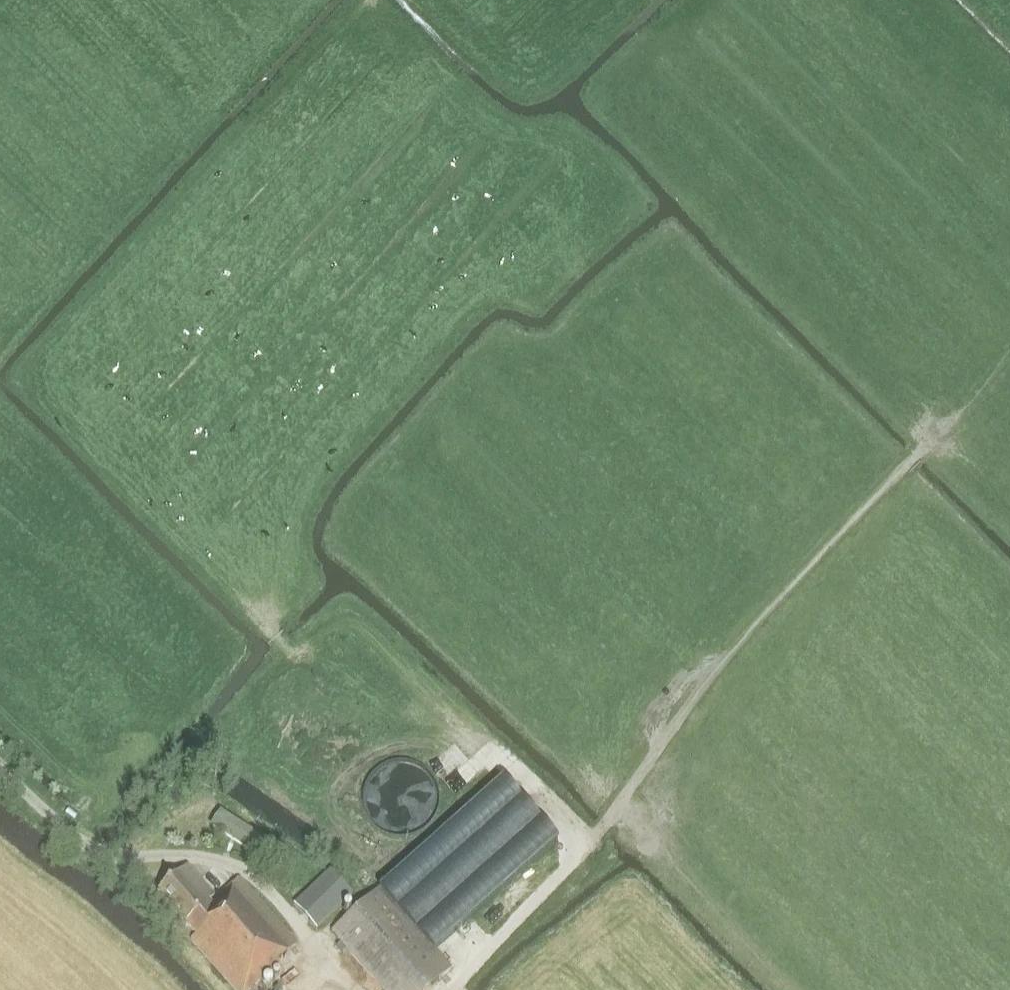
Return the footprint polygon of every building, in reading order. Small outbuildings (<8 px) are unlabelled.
[(435,782),(434,779),(432,777),(430,774),(429,772),(426,770),(424,768),(421,766),(418,764),(415,762),(412,761),(409,760),(406,760),(402,759),(400,759),(395,760),(392,760),(389,761),(386,762),(382,764),(379,766),(377,767),(374,770),(371,772),(369,775),(368,778),(366,780),(365,783),(363,787),(363,789),(362,793),(362,796),(362,800),(362,803),(363,805),(363,808),(364,811),(366,815),(368,818),(370,821),(371,823),(374,825),(377,828),(380,830),(383,832),(388,834),(393,835),(396,836),(400,836),(404,835),(408,835),(411,834),(415,833),(418,831),(421,829),(425,826),(429,823),(431,820),(433,818),(434,815),(435,812),(436,810),(437,807),(438,804),(438,801),(438,799),(438,795),(438,791),(437,787),(436,784),(435,782)] [(433,950),(556,840),(501,779),(331,931),(383,989),(427,989),(450,969),(433,950)] [(263,839),(220,812),(210,827),(253,854),(263,839)] [(207,902),(214,896),(186,865),(155,892),(195,935),(190,940),(235,989),(250,989),(280,965),(277,962),(297,945),(239,880),(220,896),(222,897),(211,906),(207,902)] [(315,930),(352,895),(329,871),(293,905),(315,930)]
